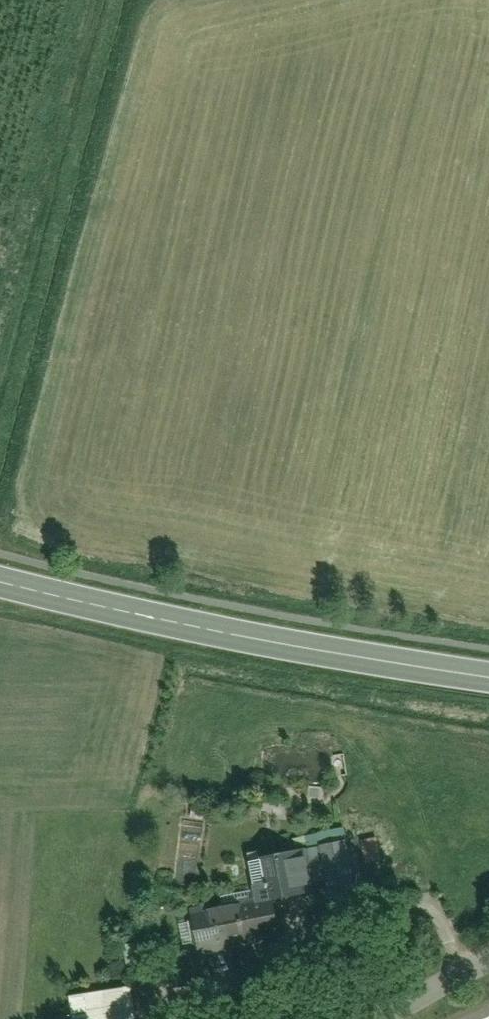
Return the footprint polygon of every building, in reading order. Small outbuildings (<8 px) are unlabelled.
[(348,837),(249,856),(258,899),(356,879),(348,837)] [(318,890),(321,919),(346,917),(343,888),(318,890)] [(190,920),(198,955),(281,938),(274,903),(190,920)] [(73,1018),(134,1018),(128,979),(68,988),(73,1018)]
